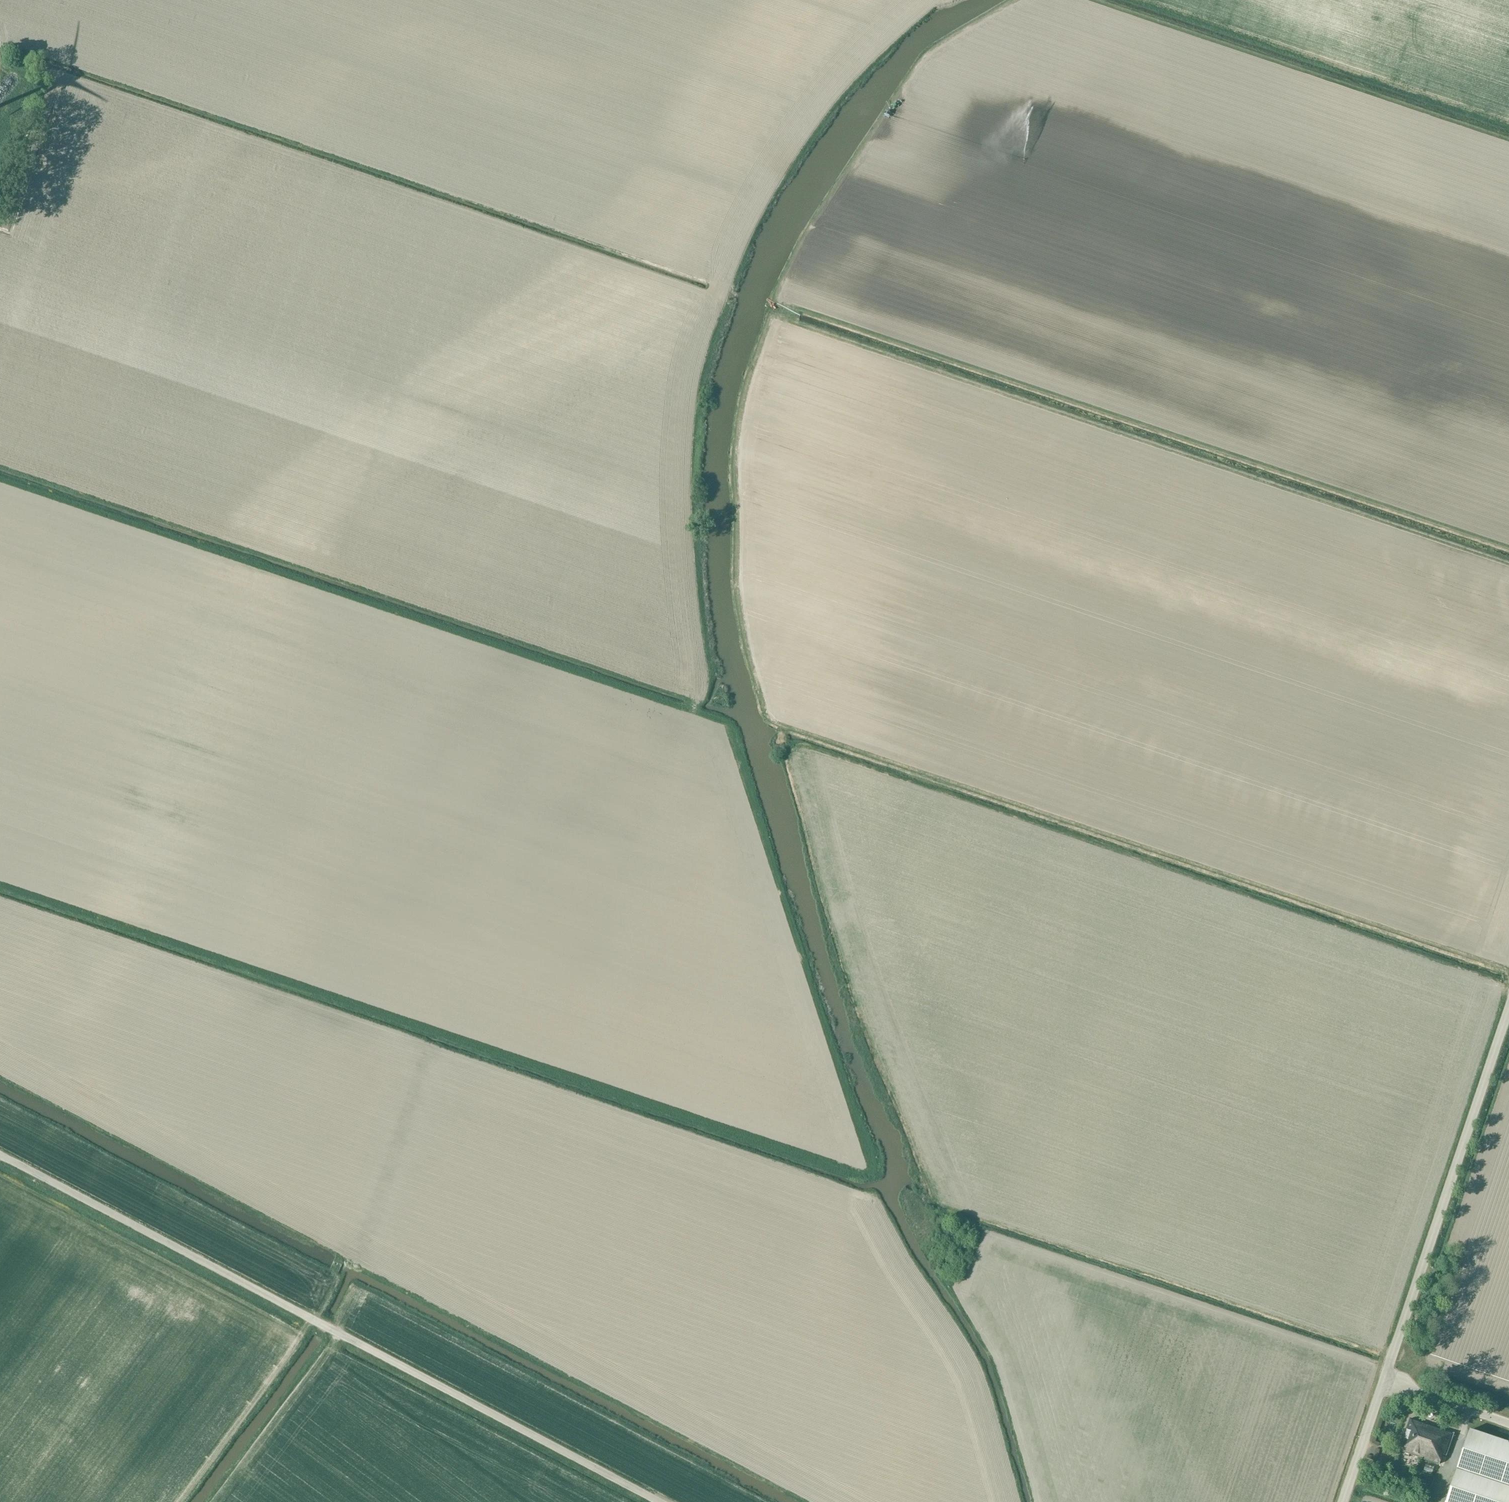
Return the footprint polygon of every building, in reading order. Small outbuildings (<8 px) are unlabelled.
[(1444,1456),(1446,1457),(1454,1433),(1410,1417),(1399,1451),(1440,1465),(1444,1456)] [(1446,1501),(1508,1501),(1508,1445),(1470,1432),(1446,1501)]
